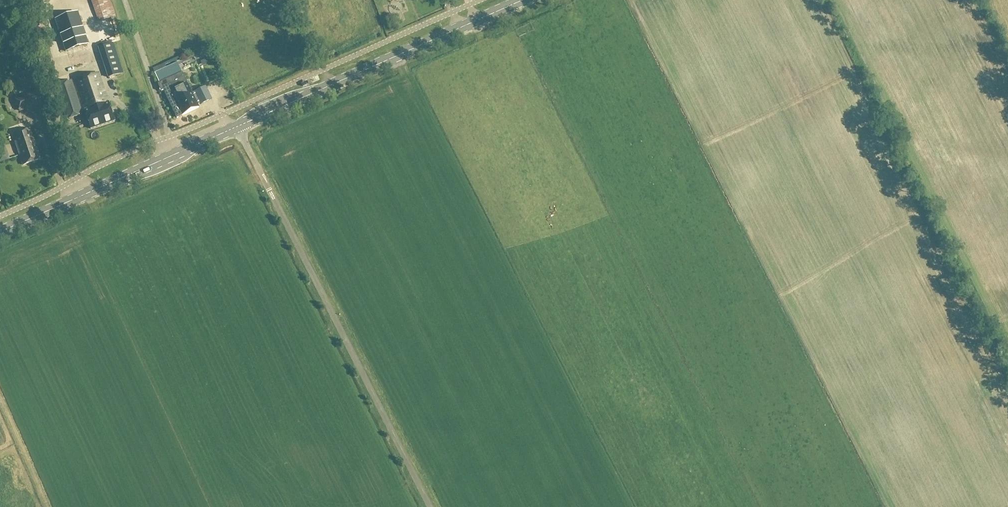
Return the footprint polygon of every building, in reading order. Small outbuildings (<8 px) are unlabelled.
[(94,11),(108,7),(106,0),(90,0),(94,11)] [(66,54),(88,46),(77,14),(55,22),(66,54)] [(102,22),(91,23),(93,36),(103,35),(102,22)] [(113,42),(98,47),(108,79),(123,73),(113,42)] [(65,55),(69,69),(90,62),(85,48),(65,55)] [(159,84),(157,85),(161,92),(163,91),(176,119),(199,108),(196,102),(198,102),(196,97),(194,98),(177,63),(155,74),(159,84)] [(17,75),(23,93),(35,89),(30,71),(17,75)] [(98,75),(87,79),(76,82),(85,111),(84,111),(90,129),(114,121),(108,103),(107,104),(98,75)] [(65,121),(81,116),(71,82),(55,87),(65,121)] [(19,112),(40,105),(36,92),(14,99),(19,112)] [(880,120),(886,116),(883,110),(877,113),(880,120)] [(30,130),(12,135),(22,165),(39,160),(30,130)] [(0,147),(0,154),(3,161),(14,157),(9,143),(0,147)]
